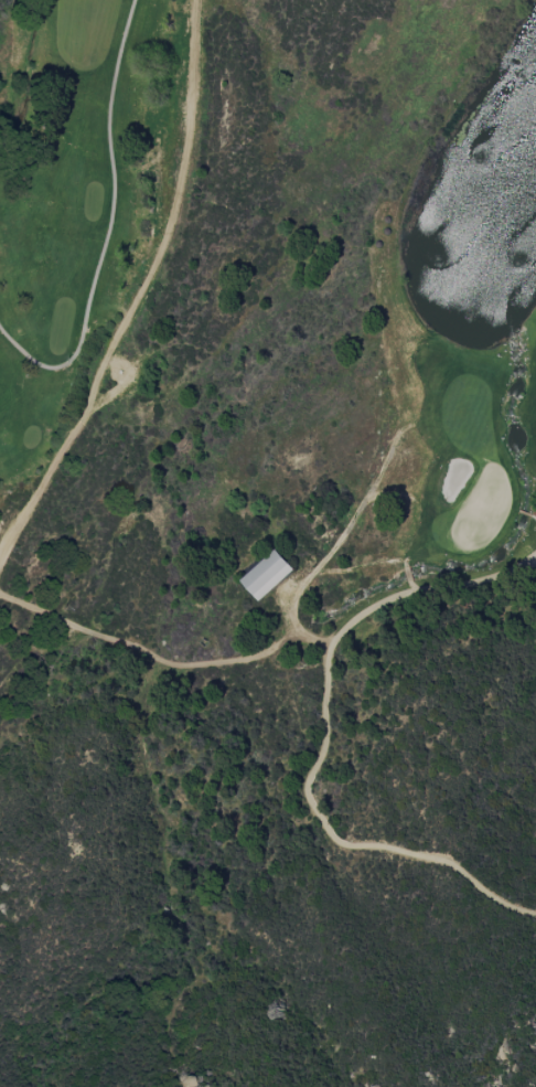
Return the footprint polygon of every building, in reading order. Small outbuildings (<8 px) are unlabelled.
[(293,573),(277,551),(239,578),(255,600),(293,573)]
